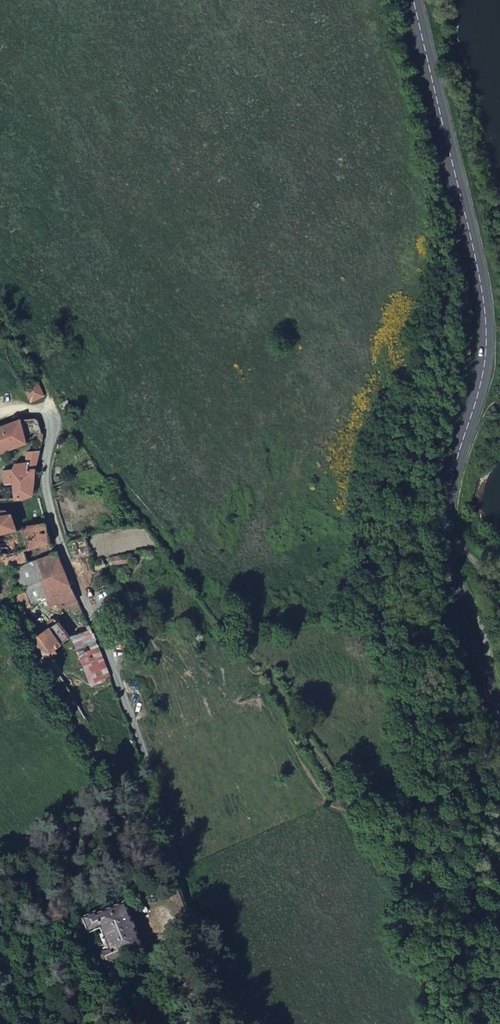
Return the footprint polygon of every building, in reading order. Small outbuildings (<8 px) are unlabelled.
[(24,389),(32,404),(47,398),(40,382),(24,389)] [(23,448),(28,445),(22,421),(0,429),(0,457),(23,448)] [(22,421),(28,445),(42,438),(39,424),(34,421),(22,421)] [(3,473),(5,502),(32,500),(40,454),(28,454),(26,456),(27,465),(21,465),(21,471),(15,471),(3,473)] [(29,514),(31,525),(46,525),(43,512),(29,514)] [(2,556),(4,569),(13,567),(27,563),(25,551),(50,543),(46,525),(31,525),(17,530),(14,515),(10,514),(5,515),(1,518),(2,519),(0,520),(0,547),(2,556)] [(21,583),(24,587),(13,592),(10,602),(17,613),(49,601),(53,607),(57,609),(63,609),(77,602),(60,554),(14,570),(21,583)] [(55,625),(33,641),(45,661),(72,639),(62,622),(58,618),(57,617),(55,617),(54,618),(53,618),(53,620),(53,622),(55,625)] [(92,685),(111,679),(92,629),(73,637),(92,685)] [(144,954),(128,906),(98,916),(97,914),(84,919),(90,935),(101,931),(104,938),(102,939),(104,946),(108,945),(110,952),(97,955),(103,972),(117,967),(116,964),(144,954)]
